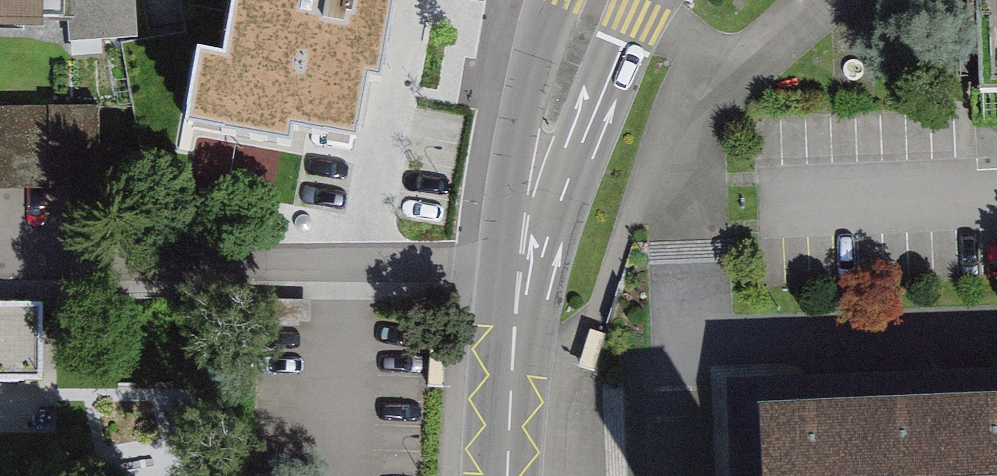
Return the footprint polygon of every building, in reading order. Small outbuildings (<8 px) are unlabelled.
[(42,40),(42,25),(43,0),(0,0),(0,40),(42,40)] [(66,25),(68,45),(138,40),(135,0),(43,0),(42,25),(66,25)] [(224,62),(200,58),(187,131),(291,149),(294,134),(359,146),(369,88),(381,90),(397,0),(235,0),(224,62)] [(976,99),(996,99),(996,0),(972,0),(976,99)] [(99,192),(98,109),(0,110),(0,193),(99,192)] [(47,304),(0,304),(0,439),(45,439),(47,304)] [(786,475),(996,475),(996,401),(784,407),(786,475)]
